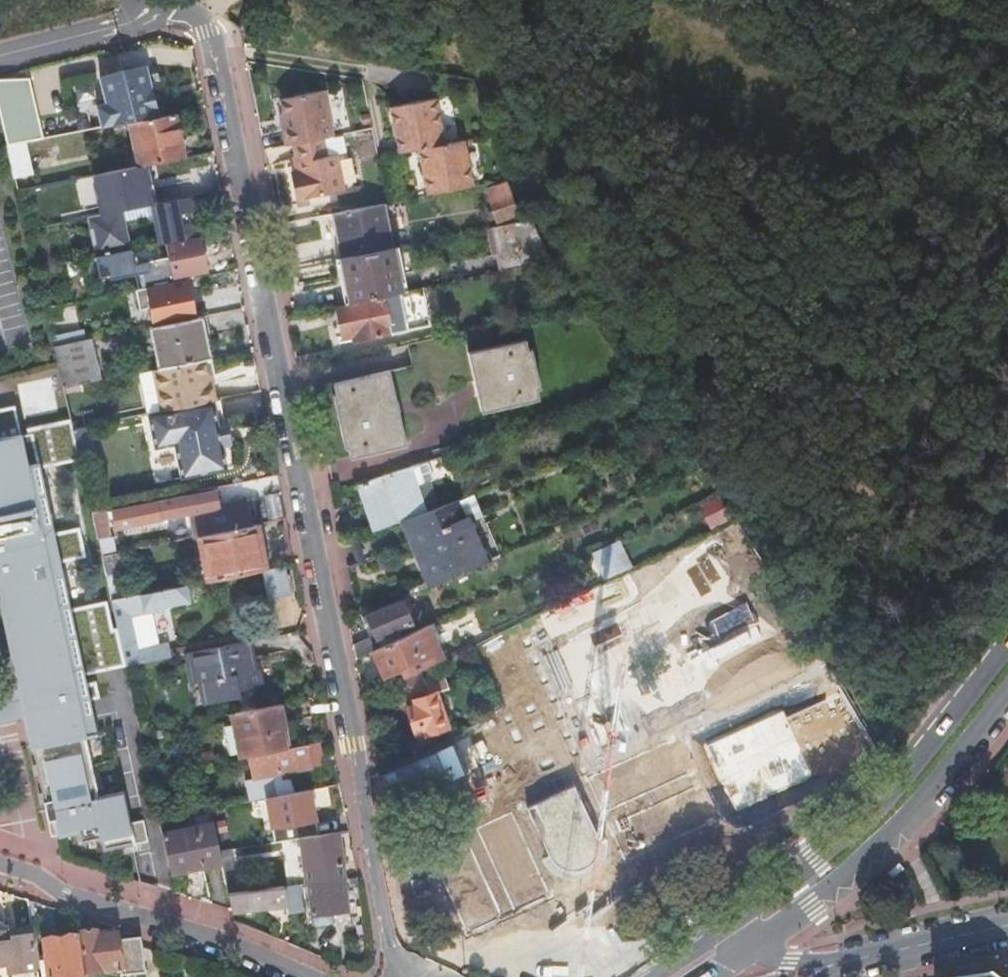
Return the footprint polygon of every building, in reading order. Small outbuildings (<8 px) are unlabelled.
[(101,128),(126,123),(129,122),(157,117),(149,80),(146,70),(145,66),(99,77),(106,103),(96,106),(101,128)] [(155,68),(146,70),(149,80),(157,78),(155,68)] [(7,146),(43,139),(30,83),(11,83),(0,83),(0,112),(7,146)] [(286,147),(293,145),(333,137),(323,91),(280,100),(286,128),(283,128),(286,147)] [(443,145),(434,99),(389,108),(395,140),(398,151),(398,154),(419,150),(443,145)] [(129,122),(137,167),(183,158),(174,113),(157,117),(129,122)] [(62,157),(87,152),(84,132),(58,137),(62,157)] [(343,135),(333,137),(293,145),(299,172),(295,173),(301,200),(344,191),(336,154),(326,157),(323,141),(343,137),(343,135)] [(347,152),(343,137),(323,141),(326,157),(336,154),(347,152)] [(428,196),(473,187),(463,142),(443,145),(419,150),(419,154),(422,165),(428,196)] [(296,201),(301,200),(295,173),(291,174),(296,201)] [(497,221),(516,214),(506,186),(487,193),(497,221)] [(195,196),(180,199),(188,238),(199,236),(203,235),(195,196)] [(180,199),(87,218),(95,257),(130,250),(125,221),(151,216),(157,244),(164,243),(188,238),(180,199)] [(379,205),(332,214),(340,259),(388,250),(379,205)] [(41,216),(23,219),(26,230),(43,226),(41,216)] [(553,263),(534,223),(529,223),(495,230),(503,273),(553,263)] [(206,272),(199,236),(188,238),(164,243),(168,258),(133,265),(130,250),(95,257),(94,257),(98,278),(108,276),(109,280),(138,274),(141,288),(173,282),(172,278),(206,272)] [(400,293),(391,250),(388,250),(340,259),(335,260),(344,304),(383,296),(400,293)] [(430,326),(422,289),(400,293),(383,296),(383,299),(337,308),(342,338),(352,336),(353,341),(430,326)] [(58,305),(44,308),(52,347),(67,344),(58,305)] [(92,337),(87,313),(74,315),(79,339),(92,337)] [(207,359),(199,318),(150,327),(159,369),(202,360),(207,359)] [(67,344),(52,347),(56,364),(61,388),(73,386),(98,381),(89,340),(67,344)] [(530,349),(526,349),(525,340),(467,353),(480,412),(537,399),(535,389),(539,388),(530,349)] [(159,369),(151,370),(160,413),(209,403),(211,402),(214,402),(210,384),(207,385),(206,376),(202,360),(159,369)] [(350,457),(404,444),(388,371),(334,383),(336,394),(332,395),(344,448),(348,447),(350,457)] [(160,413),(147,415),(154,449),(173,445),(180,479),(224,470),(220,449),(215,426),(211,404),(209,404),(209,403),(160,413)] [(14,406),(0,409),(0,610),(17,688),(23,717),(30,749),(32,749),(47,821),(53,820),(58,837),(76,834),(79,844),(99,840),(102,851),(134,844),(147,841),(143,821),(130,823),(123,791),(96,797),(95,794),(97,794),(85,737),(96,734),(89,700),(99,697),(95,681),(84,684),(82,675),(124,666),(116,629),(111,630),(105,602),(68,610),(58,563),(84,557),(78,528),(51,534),(38,469),(78,460),(77,455),(71,431),(69,420),(26,429),(27,435),(21,436),(14,406)] [(225,424),(215,426),(220,449),(230,447),(225,424)] [(87,428),(71,431),(77,455),(92,452),(87,428)] [(417,465),(401,470),(408,489),(425,484),(417,465)] [(408,489),(401,470),(359,485),(376,531),(401,522),(418,515),(408,489)] [(213,490),(112,512),(116,529),(149,522),(166,518),(187,514),(192,538),(198,537),(251,527),(246,502),(216,508),(213,490)] [(499,557),(472,495),(455,501),(462,519),(469,516),(489,561),(499,557)] [(462,519),(455,501),(418,515),(401,522),(416,556),(423,552),(433,574),(426,577),(430,587),(489,561),(469,516),(462,519)] [(95,539),(109,537),(103,510),(90,513),(95,539)] [(166,518),(149,522),(150,528),(167,524),(166,518)] [(266,569),(256,526),(251,527),(198,537),(207,581),(260,570),(266,569)] [(416,556),(426,577),(433,574),(423,552),(416,556)] [(119,553),(99,557),(104,579),(123,574),(119,553)] [(290,597),(283,566),(266,569),(260,570),(267,601),(290,597)] [(163,590),(109,601),(116,629),(124,666),(168,657),(170,656),(168,643),(156,645),(137,649),(130,617),(144,615),(144,610),(156,608),(188,601),(185,585),(163,590)] [(372,652),(380,648),(376,640),(410,624),(403,608),(408,606),(406,600),(401,602),(400,601),(361,618),(364,626),(369,623),(374,636),(353,646),(355,659),(372,652)] [(157,613),(156,608),(144,610),(144,615),(130,617),(137,649),(156,645),(149,614),(157,613)] [(472,724),(509,814),(429,848),(469,935),(551,896),(535,863),(544,859),(548,867),(556,874),(563,877),(570,879),(578,879),(585,877),(592,873),(598,868),(604,859),(606,851),(606,843),(605,837),(603,831),(610,828),(628,864),(811,777),(802,754),(819,748),(837,739),(846,729),(848,714),(838,693),(789,619),(781,612),(771,612),(734,630),(731,636),(730,643),(734,650),(760,696),(589,780),(521,622),(471,645),(500,706),(472,724)] [(587,717),(537,614),(521,622),(589,780),(760,696),(734,650),(693,679),(667,712),(640,726),(587,717)] [(442,659),(427,627),(407,636),(380,648),(372,652),(383,677),(400,669),(404,676),(442,659)] [(191,678),(199,676),(204,699),(238,692),(236,685),(258,681),(254,663),(245,665),(244,659),(249,658),(246,641),(186,653),(191,678)] [(436,693),(447,689),(442,674),(423,680),(428,695),(412,700),(414,705),(406,709),(415,733),(423,731),(425,735),(448,728),(436,693)] [(0,692),(0,722),(23,717),(17,688),(0,692)] [(232,714),(232,715),(280,705),(280,704),(232,714)] [(280,705),(232,715),(241,758),(248,756),(289,748),(289,747),(283,748),(279,731),(285,729),(280,705)] [(289,747),(285,729),(279,731),(283,748),(289,747)] [(321,765),(316,742),(302,745),(289,748),(248,756),(253,779),(243,781),(248,803),(268,799),(275,797),(271,775),(321,765)] [(267,827),(269,843),(299,839),(316,836),(309,791),(275,797),(268,799),(272,826),(267,827)] [(766,869),(807,840),(777,796),(735,825),(766,869)] [(212,826),(163,837),(172,875),(220,863),(217,851),(212,826)] [(299,839),(305,884),(306,884),(342,879),(343,879),(337,833),(316,836),(299,839)] [(230,849),(217,851),(220,863),(227,894),(240,892),(230,849)] [(342,879),(306,884),(311,915),(347,910),(342,879)] [(240,892),(227,894),(231,912),(285,904),(286,913),(301,911),(298,885),(282,887),(240,892)] [(37,973),(36,969),(32,935),(31,930),(7,933),(7,928),(4,928),(1,924),(0,924),(0,976),(8,976),(24,975),(37,973)] [(140,936),(116,938),(116,937),(98,938),(97,933),(79,935),(85,975),(120,971),(121,976),(124,976),(145,975),(141,946),(140,936)] [(78,939),(42,943),(47,976),(83,976),(78,939)]
